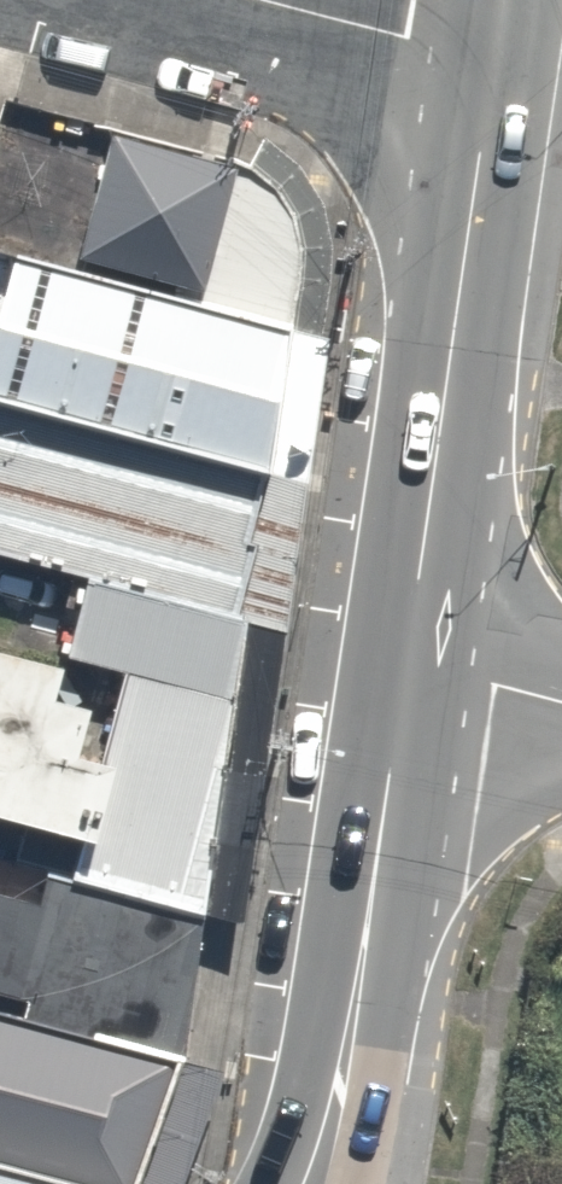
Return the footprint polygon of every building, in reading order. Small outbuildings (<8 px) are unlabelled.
[(179,289),(177,300),(292,334),(302,278),(303,246),(295,218),(275,189),(238,165),(115,132),(79,259),(179,289)] [(268,474),(292,334),(177,300),(0,250),(0,400),(268,474)] [(243,620),(268,474),(0,400),(0,555),(90,579),(243,620)] [(200,912),(243,620),(90,579),(68,659),(128,673),(75,880),(200,912)] [(140,1046),(176,1055),(210,915),(200,912),(75,880),(0,862),(0,1011),(140,1046)] [(0,1030),(0,1153),(129,1183),(140,1183),(168,1070),(0,1030)] [(0,1153),(0,1183),(129,1183),(0,1153)]
